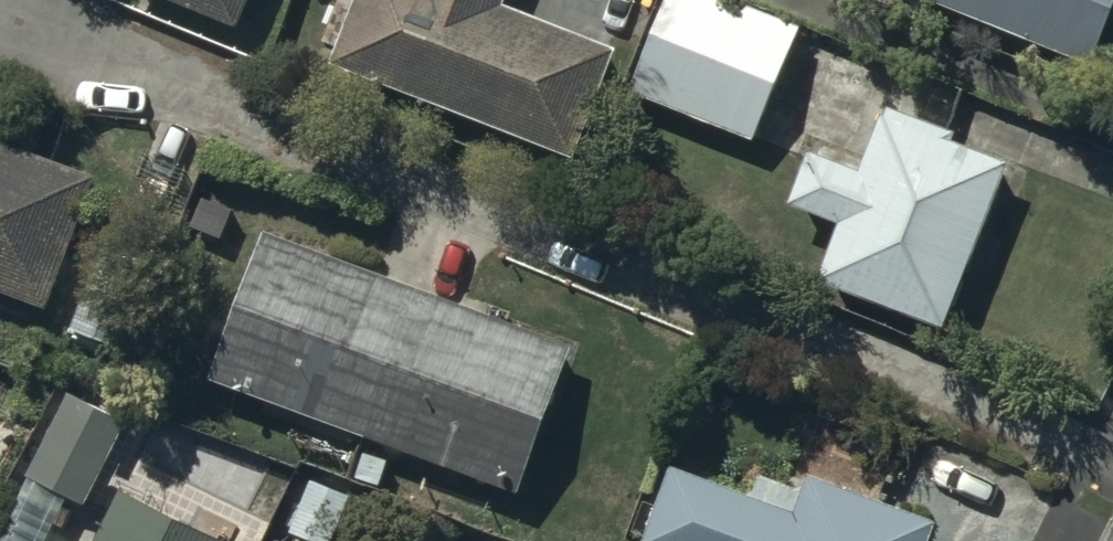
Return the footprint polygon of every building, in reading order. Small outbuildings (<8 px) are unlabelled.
[(239,27),(251,0),(175,0),(239,27)] [(330,61),(566,151),(606,45),(502,5),(504,0),(354,0),(330,61)] [(738,0),(667,0),(630,87),(750,136),(797,25),(738,0)] [(1091,62),(1112,7),(1112,0),(936,0),(1091,62)] [(1012,159),(890,111),(865,172),(810,150),(790,201),(843,222),(821,278),(945,327),(1012,159)] [(0,139),(0,290),(49,307),(97,174),(0,139)] [(228,220),(200,208),(189,235),(217,247),(228,220)] [(574,345),(266,232),(213,377),(520,490),(574,345)] [(105,240),(76,326),(134,346),(163,260),(105,240)] [(126,422),(70,392),(27,473),(82,503),(126,422)] [(391,461),(369,452),(359,477),(381,485),(391,461)] [(672,466),(644,540),(928,540),(935,522),(810,476),(796,512),(672,466)] [(312,479),(293,531),(319,540),(333,540),(351,493),(312,479)] [(30,481),(0,539),(0,540),(46,540),(68,500),(30,481)] [(122,491),(97,540),(223,540),(122,491)]
